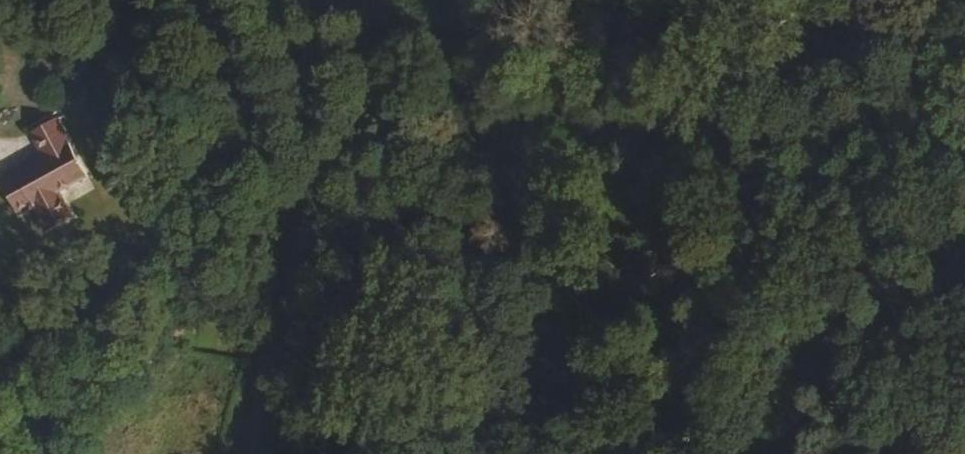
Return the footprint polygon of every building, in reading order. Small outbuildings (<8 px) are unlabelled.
[(53,174),(27,187),(29,193),(17,198),(29,224),(43,218),(55,246),(81,232),(70,206),(97,193),(68,136),(42,149),(53,174)] [(29,193),(27,187),(15,193),(17,198),(29,193)]
